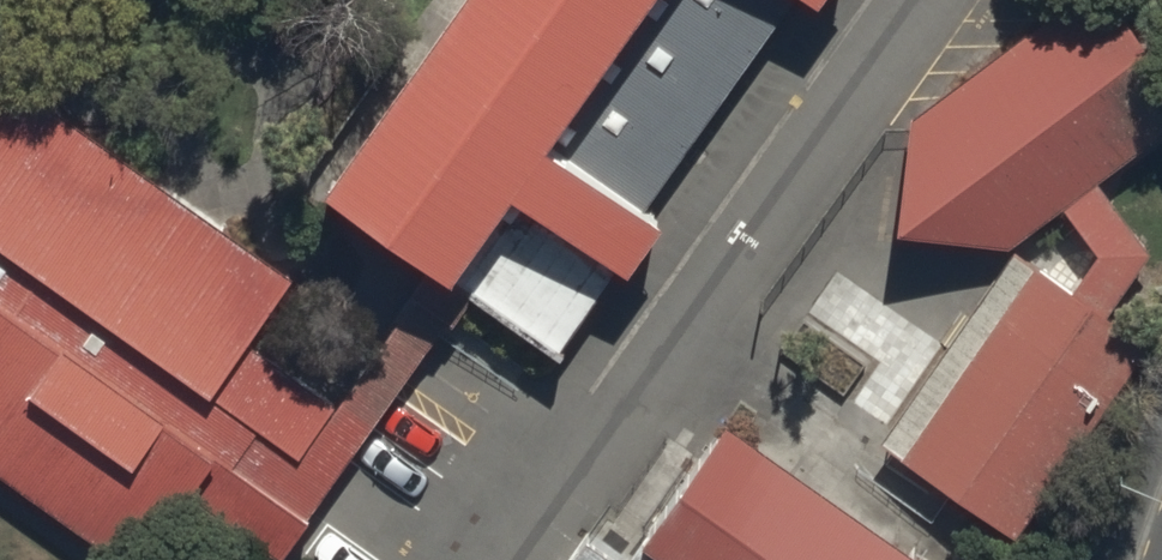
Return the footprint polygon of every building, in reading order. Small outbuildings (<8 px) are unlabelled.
[(427,271),(442,278),(506,188),(626,273),(658,229),(639,216),(538,144),(641,0),(455,0),(317,193),(427,271)] [(538,144),(639,216),(794,0),(641,0),(538,144)] [(1114,0),(1044,0),(895,107),(885,215),(988,236),(1046,195),(1082,243),(1052,286),(1017,261),(885,442),(995,521),(1127,340),(1084,309),(1132,240),(1079,171),(1161,111),(1161,66),(1114,0)] [(272,554),(362,426),(239,345),(283,279),(0,80),(0,482),(110,559),(129,559),(176,491),(272,554)] [(467,296),(554,358),(620,269),(506,188),(442,278),(467,296)] [(723,429),(700,461),(640,543),(663,559),(904,559),(723,429)] [(574,559),(663,559),(640,543),(700,461),(664,435),(574,559)]
